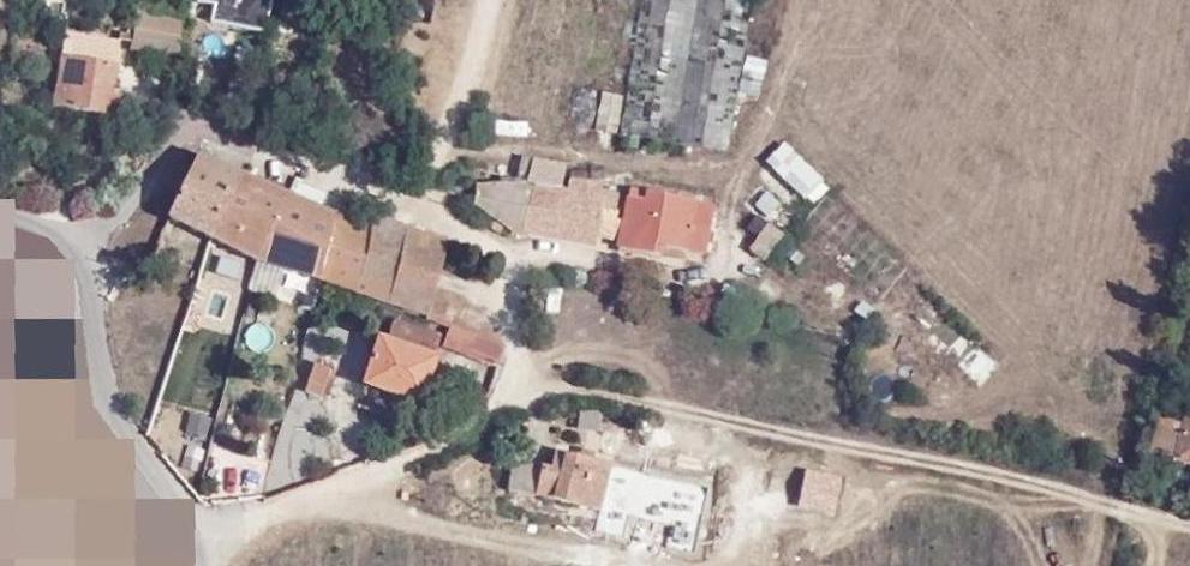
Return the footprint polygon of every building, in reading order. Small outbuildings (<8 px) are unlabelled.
[(195,2),(216,6),(248,11),(251,0),(195,0),(195,2)] [(618,134),(722,153),(747,0),(640,0),(618,134)] [(257,37),(262,14),(248,11),(216,6),(212,30),(257,37)] [(128,49),(173,55),(179,16),(135,8),(128,49)] [(99,86),(109,88),(113,47),(59,40),(48,106),(96,113),(99,86)] [(571,129),(618,130),(618,91),(571,90),(571,129)] [(755,171),(799,215),(828,186),(784,143),(755,171)] [(199,159),(165,223),(208,243),(239,176),(199,159)] [(239,176),(208,243),(255,265),(286,195),(239,176)] [(521,229),(587,243),(597,198),(528,183),(527,192),(522,223),(521,229)] [(756,185),(743,204),(764,219),(778,201),(756,185)] [(506,189),(506,192),(504,206),(502,220),(522,223),(527,192),(506,189)] [(597,210),(614,211),(617,190),(601,189),(597,210)] [(506,192),(469,192),(465,204),(504,206),(506,192)] [(625,192),(616,247),(663,256),(664,246),(681,249),(703,252),(709,206),(625,192)] [(333,219),(335,215),(286,195),(255,265),(314,283),(315,282),(333,219)] [(436,203),(462,212),(465,204),(440,195),(436,203)] [(367,229),(333,219),(315,282),(382,305),(403,230),(370,219),(367,229)] [(747,249),(760,259),(779,235),(766,224),(747,249)] [(403,230),(382,305),(423,318),(441,242),(403,230)] [(663,256),(680,259),(681,249),(664,246),(663,256)] [(432,336),(391,323),(383,346),(425,358),(432,336)] [(452,354),(490,366),(497,345),(459,331),(452,354)] [(420,400),(432,360),(425,358),(383,346),(378,345),(365,384),(420,400)] [(302,392),(318,396),(324,369),(308,366),(302,392)] [(1178,414),(1176,421),(1153,418),(1148,455),(1189,463),(1189,417),(1178,414)] [(536,469),(535,473),(531,500),(597,512),(604,468),(551,456),(548,472),(536,469)] [(517,469),(511,495),(531,500),(535,473),(517,469)]
